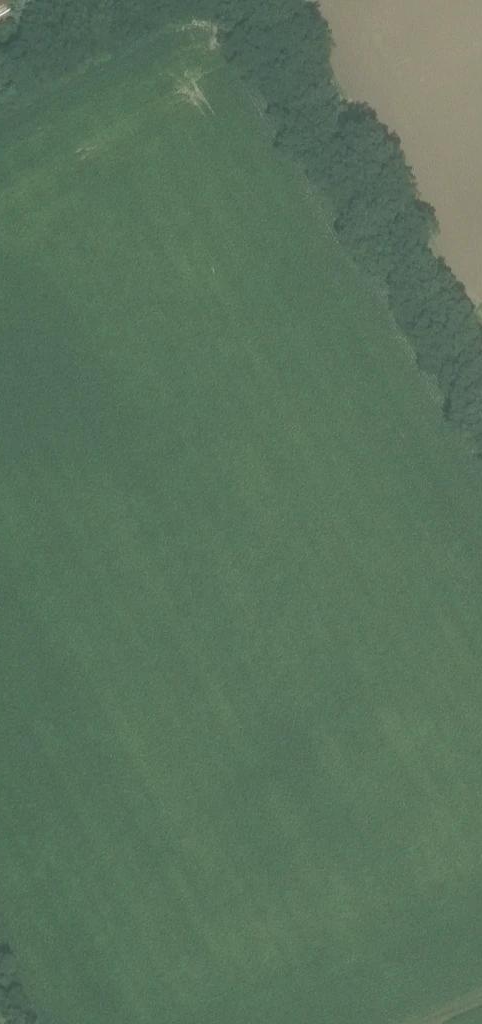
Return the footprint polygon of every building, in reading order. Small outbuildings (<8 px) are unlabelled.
[(16,9),(12,0),(0,0),(0,18),(16,9)]
